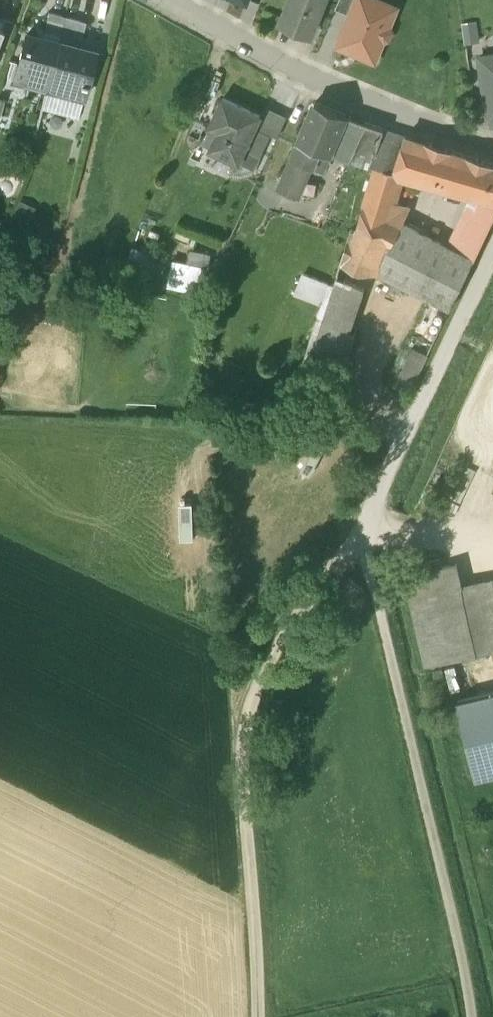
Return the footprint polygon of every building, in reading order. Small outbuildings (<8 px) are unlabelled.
[(280,24),(311,37),(326,0),(290,0),(280,24)] [(370,0),(357,0),(338,46),(377,62),(398,11),(370,0)] [(65,19),(48,14),(42,39),(58,43),(65,19)] [(85,24),(65,19),(58,43),(79,48),(85,24)] [(479,19),(465,20),(466,39),(480,39),(479,19)] [(42,39),(26,35),(23,48),(21,47),(17,63),(16,63),(11,80),(46,89),(58,43),(42,39)] [(79,48),(58,43),(46,89),(82,99),(90,66),(87,65),(91,51),(79,48)] [(481,60),(490,120),(492,120),(492,58),(481,60)] [(259,119),(222,102),(209,130),(214,133),(206,151),(223,158),(238,165),(244,152),(254,131),(259,119)] [(314,105),(298,145),(318,153),(328,157),(345,119),(345,118),(314,105)] [(259,119),(254,131),(270,138),(277,141),(287,120),(264,109),(259,119)] [(385,132),(364,127),(345,119),(328,157),(346,163),(369,170),(371,165),(374,166),(385,132)] [(254,131),(244,152),(260,160),(270,138),(254,131)] [(405,139),(385,132),(374,166),(376,166),(393,171),(405,139)] [(430,147),(405,139),(393,171),(400,175),(419,180),(430,147)] [(318,153),(298,145),(292,160),(312,167),(318,153)] [(430,147),(419,180),(479,198),(492,202),(492,167),(487,165),(488,162),(486,162),(486,160),(477,158),(477,159),(474,158),(473,161),(430,147)] [(223,158),(206,151),(204,150),(195,169),(214,177),(223,158)] [(312,167),(292,160),(279,189),(299,198),(312,167)] [(393,171),(376,166),(357,234),(388,251),(420,268),(458,289),(473,260),(451,250),(401,225),(388,218),(392,206),(400,175),(393,171)] [(472,206),(451,250),(473,260),(492,219),(492,202),(479,198),(472,206)] [(402,210),(392,206),(388,218),(401,225),(404,218),(402,210)] [(358,273),(376,275),(388,251),(357,234),(352,232),(341,265),(358,273)] [(385,276),(410,289),(420,268),(388,251),(376,275),(385,276)] [(198,290),(205,262),(176,255),(169,283),(198,290)] [(458,289),(420,268),(410,289),(449,309),(458,289)] [(363,290),(336,280),(304,379),(331,388),(363,290)] [(411,350),(393,387),(409,394),(427,357),(411,350)] [(442,569),(440,561),(420,565),(422,574),(404,578),(425,669),(477,657),(461,586),(457,566),(442,569)] [(461,586),(477,657),(492,654),(492,580),(461,586)] [(474,787),(492,782),(492,694),(453,704),(474,787)]
